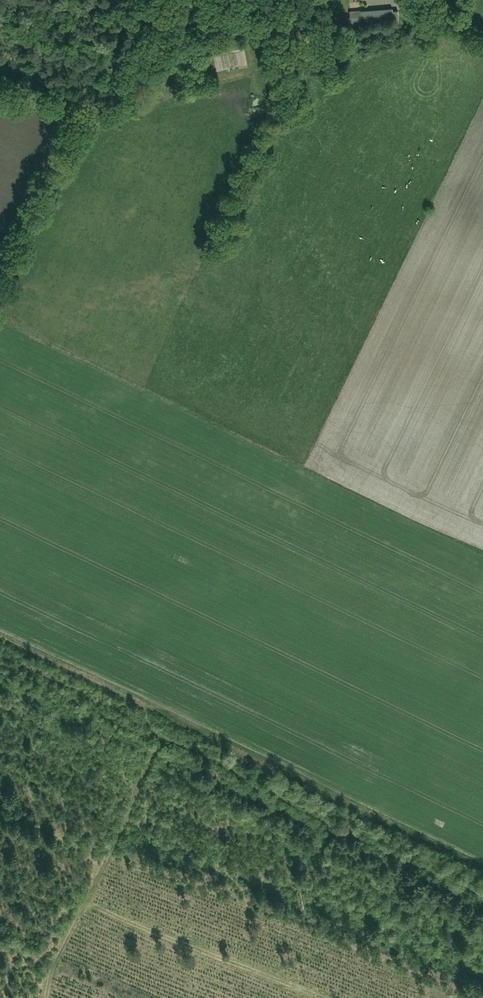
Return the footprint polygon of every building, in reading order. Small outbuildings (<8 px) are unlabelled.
[(329,26),(357,27),(357,0),(329,0),(329,26)]
